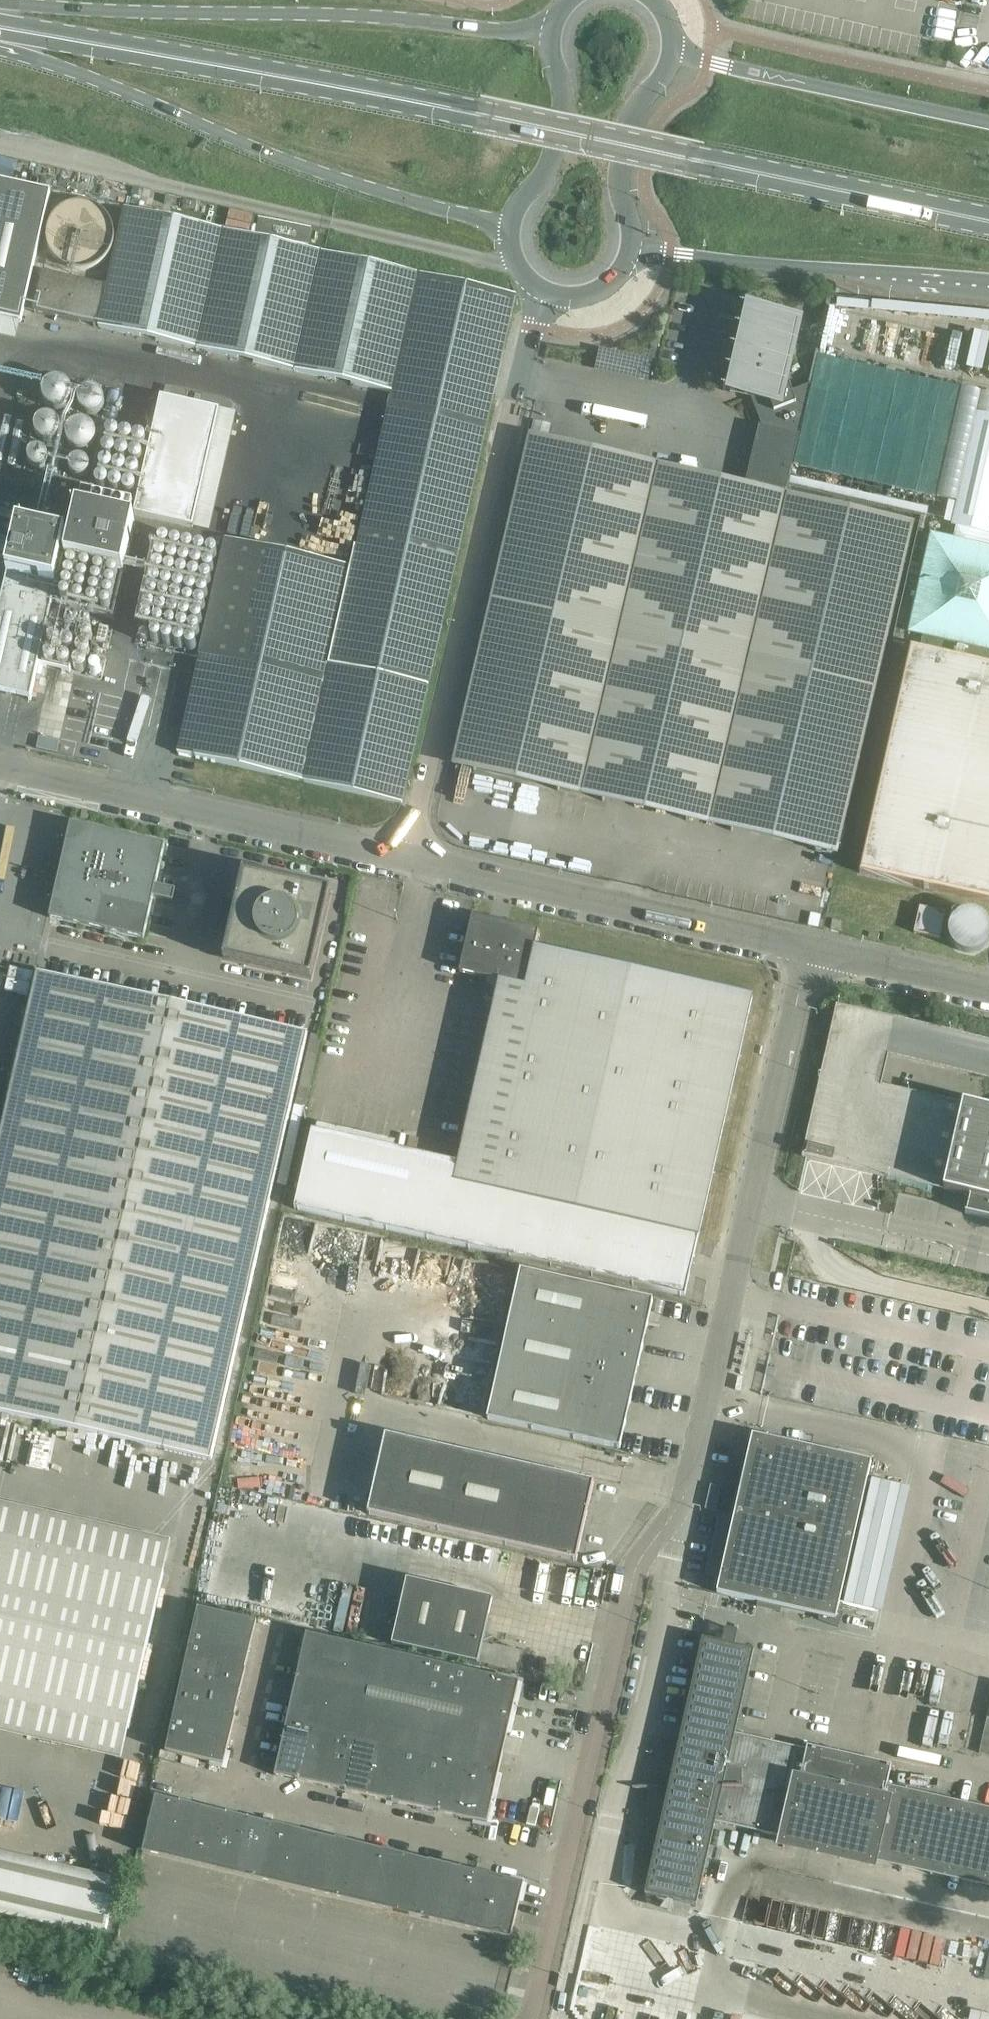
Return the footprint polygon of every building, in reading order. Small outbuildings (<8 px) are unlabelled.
[(19,324),(50,193),(0,181),(0,319),(19,324)] [(61,264),(73,269),(86,269),(98,265),(108,256),(113,243),(114,230),(109,218),(100,208),(88,203),(75,202),(62,207),(53,216),(47,228),(47,242),(52,254),(61,264)] [(99,327),(392,393),(359,544),(356,544),(351,564),(227,536),(179,751),(403,802),(429,688),(516,298),(125,210),(99,327)] [(45,272),(36,313),(96,326),(105,286),(45,272)] [(755,297),(733,305),(741,326),(725,394),(752,400),(760,422),(764,421),(763,427),(759,426),(745,484),(785,493),(799,435),(811,384),(791,392),(788,382),(803,318),(759,307),(755,297)] [(0,319),(0,338),(14,341),(16,334),(19,324),(0,319)] [(818,353),(793,464),(951,498),(957,500),(977,413),(988,416),(988,391),(977,388),(949,382),(924,377),(896,371),(874,366),(842,359),(818,353)] [(45,404),(45,424),(74,426),(74,427),(93,428),(93,410),(104,411),(105,393),(84,392),(83,403),(71,403),(71,405),(45,404)] [(193,527),(219,412),(219,410),(161,397),(134,514),(193,527)] [(977,413),(957,500),(951,526),(956,527),(954,534),(952,545),(934,541),(859,875),(988,904),(988,416),(977,413)] [(659,464),(528,431),(448,764),(578,794),(659,464)] [(745,484),(659,464),(578,794),(707,824),(785,493),(745,484)] [(916,524),(785,493),(707,824),(839,855),(916,524)] [(52,610),(68,539),(45,534),(48,517),(22,511),(0,609),(0,694),(31,701),(39,666),(70,673),(83,617),(52,610)] [(77,680),(67,727),(133,742),(143,694),(77,680)] [(479,800),(483,781),(452,774),(441,823),(449,836),(499,847),(506,816),(486,812),(479,800)] [(50,918),(143,939),(165,846),(71,824),(50,918)] [(243,873),(224,961),(311,980),(331,893),(243,873)] [(948,935),(952,945),(961,952),(972,954),(982,950),(988,942),(988,923),(988,921),(980,913),(970,910),(959,913),(951,921),(944,919),(945,913),(920,907),(914,933),(940,939),(941,933),(948,935)] [(490,926),(491,921),(472,917),(460,973),(500,982),(458,1164),(312,1131),(295,1209),(685,1297),(688,1282),(753,997),(535,948),(539,932),(505,924),(503,929),(490,926)] [(9,988),(31,991),(34,969),(12,966),(9,988)] [(211,1461),(308,1035),(38,974),(0,1140),(0,1413),(211,1461)] [(800,1157),(884,1177),(943,1191),(962,1104),(879,1085),(887,1052),(988,1075),(988,1039),(944,1029),(891,1017),(835,1004),(818,1079),(800,1157)] [(4,1121),(10,1096),(0,1094),(0,1120),(4,1121)] [(970,1197),(966,1213),(965,1213),(965,1214),(988,1220),(988,1110),(963,1104),(962,1109),(945,1186),(944,1186),(943,1191),(970,1197)] [(521,1270),(510,1321),(642,1351),(654,1301),(521,1270)] [(510,1321),(499,1369),(631,1399),(642,1351),(510,1321)] [(620,1449),(631,1399),(499,1369),(487,1419),(620,1449)] [(368,1514),(576,1561),(594,1482),(386,1435),(368,1514)] [(717,1593),(757,1602),(756,1607),(757,1607),(758,1606),(779,1611),(779,1612),(780,1613),(781,1608),(819,1616),(818,1620),(839,1628),(845,1612),(838,1611),(871,1462),(752,1435),(741,1485),(733,1485),(732,1507),(736,1508),(717,1593)] [(874,1466),(872,1476),(895,1481),(898,1472),(874,1466)] [(844,1604),(883,1613),(911,1488),(872,1479),(844,1604)] [(119,1759),(169,1542),(0,1504),(0,1732),(119,1759)] [(407,1580),(393,1646),(479,1665),(479,1664),(488,1666),(488,1667),(518,1673),(523,1652),(493,1645),(493,1646),(483,1644),(493,1600),(407,1580)] [(198,1609),(192,1634),(251,1647),(251,1645),(250,1644),(256,1622),(198,1609)] [(683,1777),(683,1788),(638,1787),(638,1789),(649,1789),(649,1843),(656,1845),(645,1894),(697,1906),(715,1823),(786,1839),(786,1842),(988,1888),(988,1809),(887,1786),(892,1766),(829,1751),(807,1747),(806,1750),(736,1734),(754,1651),(735,1646),(738,1631),(726,1629),(722,1643),(703,1639),(678,1748),(683,1749),(683,1769),(682,1769),(681,1770),(680,1771),(679,1772),(679,1774),(680,1776),(681,1777),(683,1777)] [(192,1634),(187,1658),(245,1671),(251,1647),(192,1634)] [(343,1676),(350,1644),(307,1634),(299,1666),(343,1676)] [(446,1763),(470,1769),(498,1775),(519,1683),(350,1644),(343,1676),(329,1737),(353,1742),(376,1747),(399,1753),(423,1758),(446,1763)] [(187,1658),(182,1681),(240,1694),(241,1691),(240,1691),(245,1671),(187,1658)] [(329,1737),(343,1676),(299,1666),(286,1727),(306,1732),(329,1737)] [(911,1678),(950,1687),(951,1683),(912,1674),(911,1678)] [(182,1681),(177,1705),(234,1718),(240,1694),(182,1681)] [(559,1702),(574,1706),(577,1693),(562,1689),(559,1702)] [(234,1718),(177,1705),(166,1752),(224,1765),(230,1738),(229,1738),(234,1718)] [(306,1732),(286,1727),(275,1776),(295,1780),(306,1732)] [(318,1785),(329,1737),(306,1732),(295,1780),(318,1785)] [(320,1786),(342,1790),(353,1742),(329,1737),(318,1785),(320,1785),(320,1786)] [(342,1790),(365,1795),(376,1747),(353,1742),(342,1790)] [(367,1796),(388,1801),(399,1753),(376,1747),(365,1795),(367,1796)] [(388,1801),(412,1806),(423,1758),(399,1753),(388,1801)] [(413,1807),(435,1812),(446,1763),(423,1758),(412,1806),(414,1806),(413,1807)] [(435,1812),(459,1817),(470,1769),(446,1763),(435,1812)] [(470,1769),(459,1817),(460,1817),(460,1818),(486,1823),(498,1775),(470,1769)] [(143,1853),(166,1858),(179,1803),(156,1797),(143,1853)] [(166,1858),(190,1864),(202,1808),(201,1807),(201,1808),(179,1803),(166,1858)] [(190,1864),(213,1869),(226,1814),(202,1808),(190,1864)] [(213,1869),(237,1875),(249,1819),(248,1818),(247,1819),(226,1814),(213,1869)] [(237,1875),(260,1880),(272,1825),(249,1819),(237,1875)] [(260,1880),(283,1886),(296,1830),(294,1829),(294,1830),(272,1825),(260,1880)] [(283,1886),(307,1891),(319,1836),(296,1830),(283,1886)] [(307,1891),(346,1900),(358,1844),(357,1844),(357,1845),(319,1836),(307,1891)] [(346,1900),(369,1906),(381,1850),(358,1844),(346,1900)] [(104,1937),(117,1877),(0,1850),(0,1913),(104,1937)] [(369,1906),(392,1911),(405,1855),(404,1855),(403,1856),(381,1850),(369,1906)] [(392,1911),(416,1916),(428,1861),(405,1855),(392,1911)] [(416,1916),(439,1922),(452,1866),(450,1866),(450,1867),(428,1861),(416,1916)] [(439,1922),(462,1927),(474,1872),(452,1866),(439,1922)] [(497,1877),(474,1872),(462,1927),(487,1933),(500,1877),(497,1877)] [(511,1939),(524,1884),(500,1877),(487,1933),(506,1937),(511,1939)] [(668,2018),(681,2018),(685,2002),(678,2000),(686,1961),(627,1947),(617,1995),(610,1993),(607,2005),(668,2018)]
